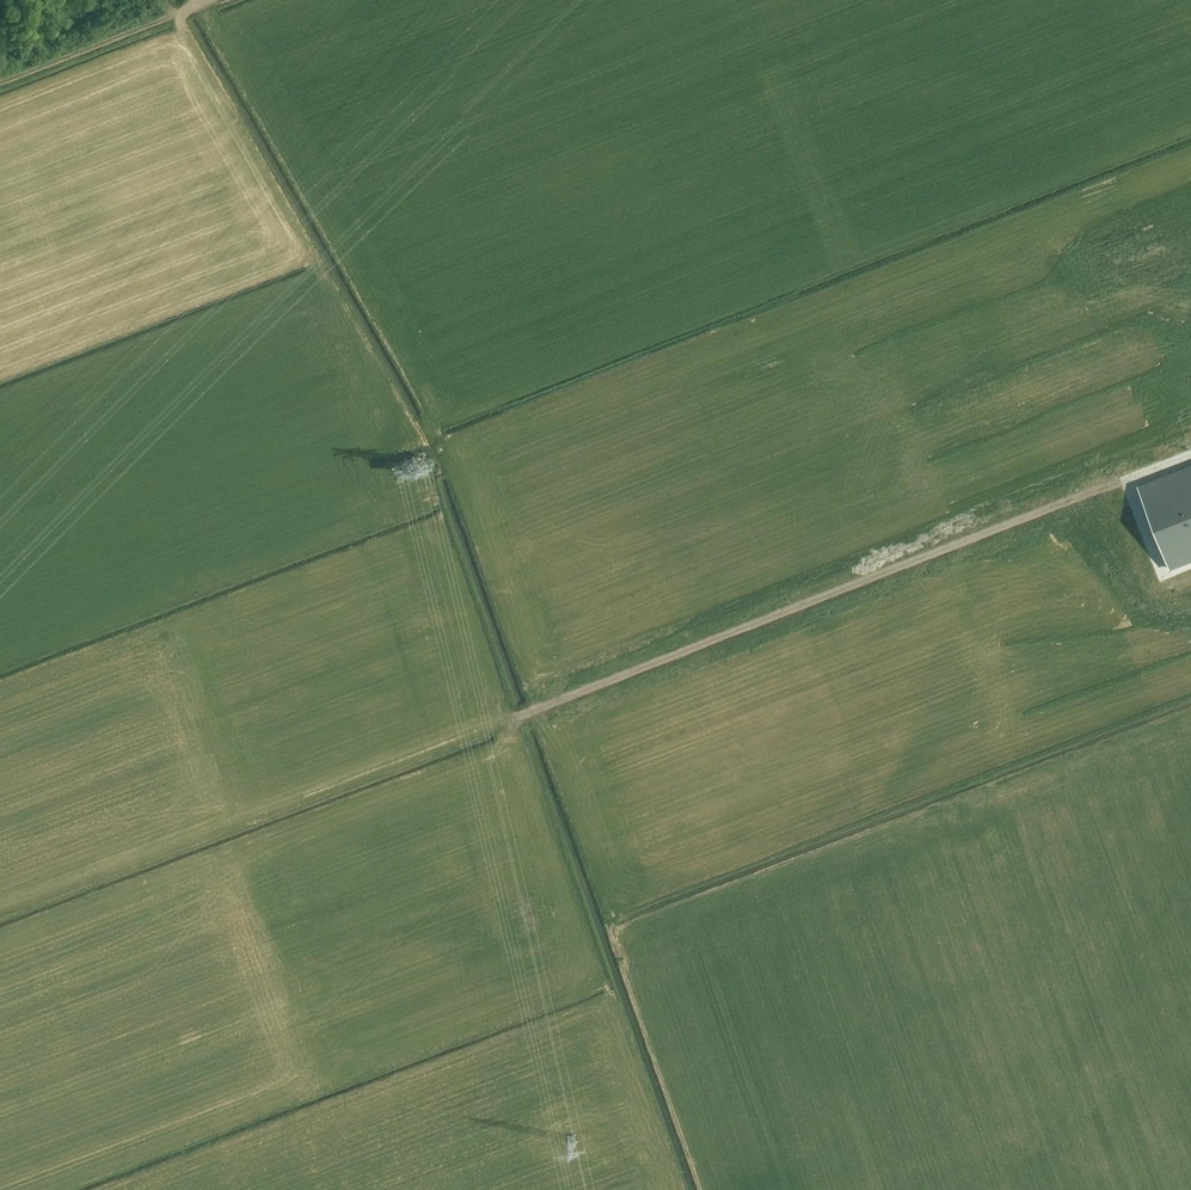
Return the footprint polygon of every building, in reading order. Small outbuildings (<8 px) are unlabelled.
[(1139,486),(1170,568),(1190,560),(1190,466),(1139,486)]
